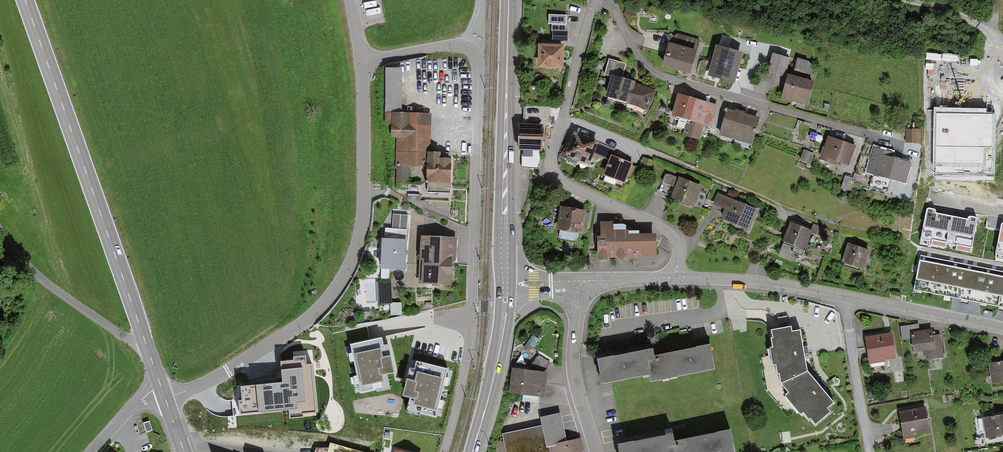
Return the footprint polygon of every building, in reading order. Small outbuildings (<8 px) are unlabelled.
[(568,43),(569,17),(553,16),(552,42),(568,43)] [(696,54),(666,45),(661,66),(691,74),(696,54)] [(562,47),(541,47),(540,66),(562,66),(562,47)] [(741,55),(718,48),(710,74),(733,81),(741,55)] [(788,59),(774,55),(769,70),(784,75),(788,59)] [(796,71),(813,76),(817,64),(800,59),(796,71)] [(400,70),(387,70),(387,110),(401,110),(400,70)] [(653,92),(614,78),(608,95),(647,109),(653,92)] [(790,78),(785,96),(807,102),(812,84),(790,78)] [(680,96),(675,114),(711,124),(716,106),(680,96)] [(993,111),(936,110),(935,173),(992,174),(993,111)] [(757,120),(727,112),(721,133),(751,142),(757,120)] [(428,116),(400,115),(398,163),(427,164),(428,116)] [(541,127),(521,127),(521,147),(541,147),(541,127)] [(596,143),(575,135),(568,154),(588,162),(596,143)] [(853,147),(829,139),(824,154),(848,162),(853,147)] [(887,152),(875,148),(870,164),(877,166),(875,173),(904,181),(909,163),(886,157),(887,152)] [(438,155),(430,155),(429,190),(449,190),(449,160),(438,160),(438,155)] [(612,157),(605,173),(624,181),(630,165),(612,157)] [(699,187),(680,179),(673,197),(692,204),(699,187)] [(755,210),(733,200),(725,218),(747,227),(755,210)] [(451,203),(427,202),(426,217),(451,218),(451,203)] [(563,205),(558,231),(582,235),(587,209),(563,205)] [(938,213),(936,213),(936,211),(935,209),(934,209),(930,208),(929,208),(927,209),(926,211),(922,236),(932,239),(931,245),(945,247),(947,241),(952,216),(938,213)] [(408,214),(393,214),(392,229),(386,228),(385,239),(383,239),(382,267),(404,268),(406,240),(408,214)] [(962,217),(952,216),(947,241),(957,243),(956,250),(971,252),(977,220),(977,219),(977,218),(975,217),(970,216),(969,216),(968,217),(967,219),(962,217)] [(600,225),(601,258),(655,258),(655,235),(639,236),(639,232),(626,232),(626,224),(600,225)] [(811,231),(793,225),(787,241),(805,247),(811,231)] [(452,241),(423,239),(421,281),(450,283),(452,241)] [(868,251),(850,245),(845,261),(863,267),(868,251)] [(921,255),(914,289),(1002,307),(1002,272),(921,255)] [(393,283),(380,283),(380,306),(394,306),(393,283)] [(393,305),(393,317),(403,317),(403,305),(393,305)] [(789,329),(769,333),(778,385),(805,374),(798,333),(790,335),(789,329)] [(895,334),(866,340),(872,367),(901,362),(895,334)] [(913,336),(916,366),(939,364),(937,334),(913,336)] [(388,344),(383,345),(382,337),(350,344),(361,393),(377,389),(377,391),(390,388),(386,369),(389,369),(388,361),(391,360),(388,344)] [(652,348),(597,359),(602,386),(651,376),(653,385),(712,374),(707,350),(655,360),(652,348)] [(319,415),(312,350),(293,352),(294,359),(281,360),(284,381),(242,386),(243,400),(234,401),(235,417),(288,411),(289,419),(319,415)] [(991,384),(1002,383),(1002,360),(987,362),(991,384)] [(408,391),(411,392),(407,409),(436,416),(447,369),(416,361),(414,369),(410,368),(406,383),(409,384),(408,391)] [(512,396),(539,398),(541,371),(514,368),(512,396)] [(778,385),(812,426),(828,415),(825,411),(833,404),(805,374),(778,385)] [(898,413),(902,440),(911,439),(910,432),(925,430),(922,409),(898,413)] [(982,419),(985,438),(1002,436),(1002,416),(982,419)] [(149,421),(143,423),(146,432),(152,430),(149,421)] [(560,421),(543,424),(549,451),(579,451),(577,442),(565,444),(560,421)] [(500,436),(501,442),(496,443),(495,451),(547,451),(542,427),(500,436)] [(618,441),(621,451),(732,451),(728,436),(667,449),(663,431),(618,441)]
